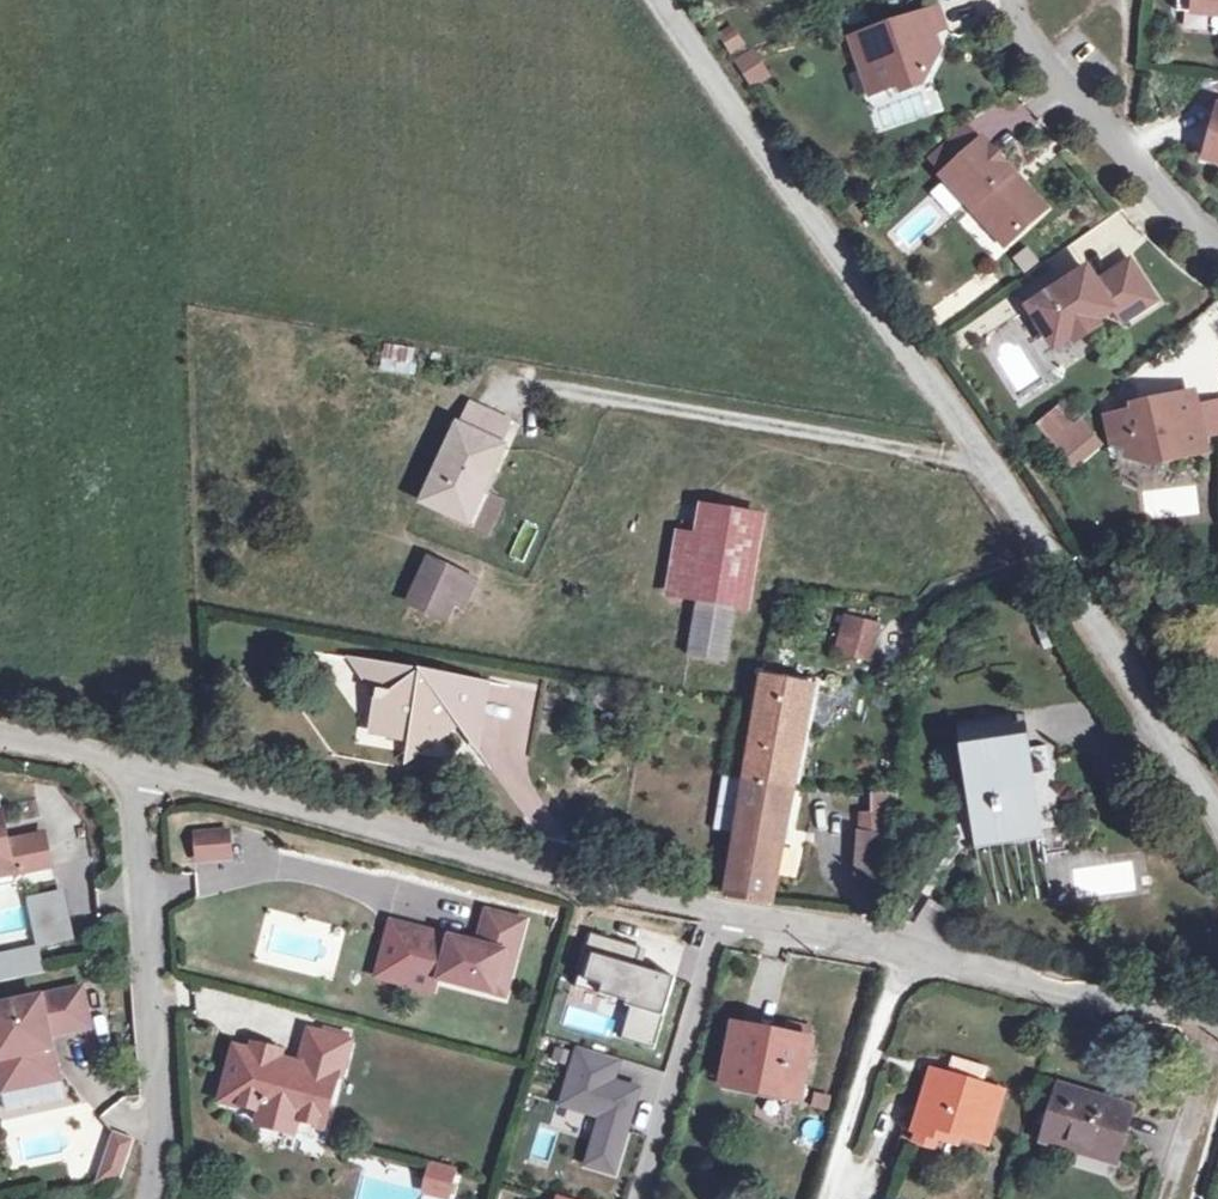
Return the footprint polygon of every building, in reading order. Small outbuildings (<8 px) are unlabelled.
[(1193,12),(1217,14),(1217,0),(1194,0),(1193,12)] [(936,8),(852,38),(871,92),(882,88),(898,83),(927,73),(939,48),(930,43),(926,34),(943,27),(936,8)] [(732,32),(720,40),(728,52),(740,44),(732,32)] [(752,49),(734,61),(749,83),(766,71),(752,49)] [(927,73),(898,83),(900,89),(922,82),(927,73)] [(1204,158),(1217,162),(1217,108),(1204,158)] [(930,156),(944,172),(978,142),(964,126),(930,156)] [(1042,208),(981,140),(978,142),(944,172),(941,175),(985,223),(991,219),(1008,238),(1042,208)] [(1003,243),(1008,238),(991,219),(985,223),(1003,243)] [(1048,339),(1053,347),(1070,335),(1073,340),(1098,324),(1095,319),(1109,310),(1117,323),(1152,300),(1127,262),(1094,283),(1085,268),(1027,306),(1032,314),(1030,322),(1040,337),(1048,339)] [(384,342),(378,370),(409,376),(415,348),(384,342)] [(1143,410),(1105,418),(1110,443),(1128,447),(1125,456),(1148,463),(1151,454),(1162,451),(1164,460),(1203,451),(1190,393),(1142,404),(1143,410)] [(451,425),(488,440),(497,420),(459,405),(451,425)] [(1038,430),(1050,443),(1068,428),(1056,414),(1038,430)] [(1068,428),(1050,443),(1063,460),(1090,437),(1076,421),(1068,428)] [(488,440),(451,425),(445,423),(418,500),(458,516),(470,486),(475,488),(493,442),(488,440)] [(1090,437),(1063,460),(1070,467),(1096,444),(1090,437)] [(1110,443),(1112,452),(1125,456),(1128,447),(1110,443)] [(1151,454),(1148,463),(1164,460),(1162,451),(1151,454)] [(458,516),(464,519),(475,488),(470,486),(458,516)] [(475,488),(464,519),(484,526),(494,496),(475,488)] [(697,496),(682,586),(692,587),(683,642),(722,649),(731,594),(741,595),(756,506),(697,496)] [(437,589),(446,567),(426,559),(407,603),(444,619),(454,597),(454,596),(437,589)] [(437,589),(454,596),(464,574),(446,567),(437,589)] [(464,574),(454,596),(454,597),(463,601),(473,577),(464,574)] [(837,614),(830,633),(861,644),(868,625),(837,614)] [(830,633),(824,647),(855,659),(861,644),(830,633)] [(453,720),(459,729),(475,752),(485,685),(423,678),(413,683),(407,676),(355,670),(380,704),(374,741),(410,746),(421,757),(442,741),(444,726),(453,720)] [(762,682),(747,774),(791,782),(806,681),(764,673),(762,682)] [(442,741),(459,729),(453,720),(444,726),(442,741)] [(965,776),(968,802),(986,801),(990,849),(1016,846),(1015,833),(1047,831),(1039,763),(1032,763),(1030,737),(970,742),(973,775),(965,776)] [(421,757),(410,746),(409,753),(408,766),(421,757)] [(743,799),(747,774),(735,772),(731,797),(743,799)] [(772,903),(791,782),(747,774),(743,799),(728,893),(752,899),(772,903)] [(860,843),(883,842),(882,802),(861,803),(860,843)] [(15,873),(51,865),(44,835),(8,843),(0,808),(0,887),(18,883),(15,873)] [(195,837),(198,861),(227,859),(225,835),(195,837)] [(883,893),(883,842),(860,843),(848,842),(848,886),(851,888),(853,893),(883,893)] [(63,886),(25,896),(38,947),(76,937),(63,886)] [(481,947),(416,932),(409,962),(445,971),(442,981),(506,996),(524,924),(488,915),(481,947)] [(640,946),(592,933),(579,981),(635,996),(625,1034),(654,1042),(671,978),(634,969),(640,946)] [(0,950),(0,983),(45,970),(37,940),(0,950)] [(38,1065),(31,1034),(71,1025),(63,987),(0,1001),(0,1073),(38,1065)] [(350,1039),(310,1029),(301,1062),(289,1059),(287,1066),(278,1063),(280,1056),(281,1053),(277,1046),(260,1042),(252,1046),(251,1051),(246,1070),(229,1065),(221,1100),(260,1110),(257,1122),(293,1130),(296,1119),(316,1124),(323,1125),(337,1073),(341,1075),(350,1039)] [(787,1037),(785,1044),(735,1029),(722,1076),(799,1097),(813,1045),(787,1037)] [(235,1046),(229,1065),(246,1070),(251,1051),(235,1046)] [(619,1060),(577,1048),(561,1102),(602,1114),(588,1163),(615,1170),(639,1085),(613,1078),(619,1060)] [(289,1059),(280,1056),(278,1063),(287,1066),(289,1059)] [(982,1086),(986,1069),(951,1059),(946,1076),(982,1086)] [(40,1076),(38,1065),(0,1073),(0,1086),(40,1076)] [(946,1076),(930,1072),(913,1133),(918,1135),(937,1140),(942,1141),(944,1134),(963,1139),(988,1146),(1003,1092),(982,1086),(946,1076)] [(1050,1089),(1037,1139),(1109,1159),(1122,1106),(1050,1089)] [(296,1119),(293,1130),(313,1135),(316,1124),(296,1119)] [(120,1182),(134,1136),(110,1129),(96,1175),(120,1182)] [(944,1134),(942,1141),(961,1146),(963,1139),(944,1134)] [(918,1135),(915,1146),(934,1151),(937,1140),(918,1135)] [(420,1190),(434,1193),(441,1169),(426,1165),(420,1190)] [(441,1169),(434,1193),(445,1196),(452,1171),(441,1169)]
